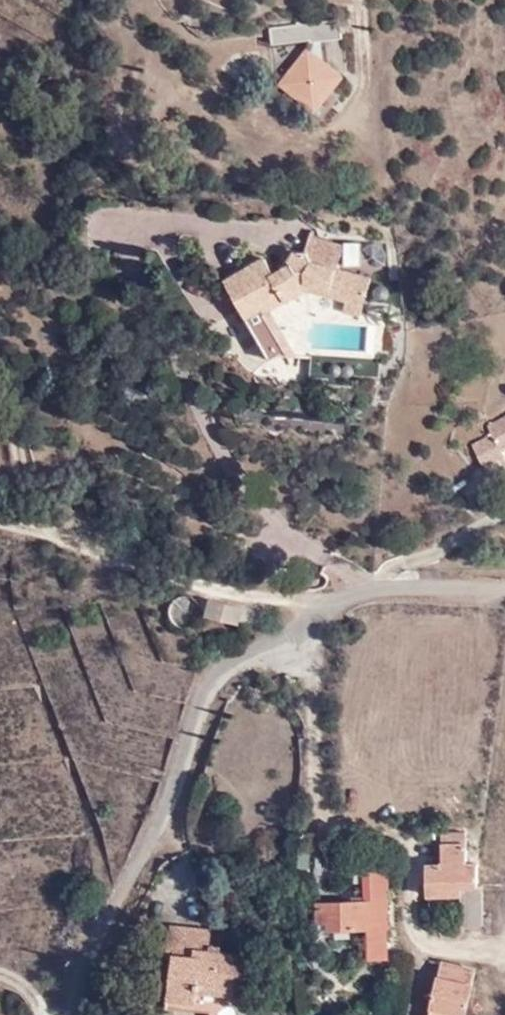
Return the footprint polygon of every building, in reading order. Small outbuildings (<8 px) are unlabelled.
[(285,84),(298,94),(309,82),(324,94),(337,78),(308,54),(285,84)] [(309,82),(298,94),(314,108),(324,94),(309,82)] [(265,309),(273,305),(306,286),(346,298),(350,286),(366,291),(370,278),(337,269),(342,247),(309,237),(304,253),(298,253),(293,264),(275,274),(265,258),(226,281),(271,357),(282,351),(287,347),(265,309)] [(285,258),(293,264),(298,253),(290,248),(285,258)] [(350,286),(346,298),(344,308),(360,313),(366,291),(350,286)] [(282,351),(300,352),(273,305),(265,309),(287,347),(282,351)] [(485,424),(489,433),(468,444),(481,469),(504,457),(501,450),(504,448),(504,413),(485,424)] [(247,607),(214,600),(210,618),(244,624),(247,607)] [(467,863),(467,832),(441,832),(441,864),(428,864),(429,886),(461,886),(478,886),(477,863),(467,863)] [(483,923),(482,894),(482,885),(478,886),(461,886),(461,893),(462,925),(483,923)] [(328,921),(328,928),(388,925),(387,900),(318,903),(318,921),(328,921)] [(173,955),(169,997),(197,999),(197,993),(198,985),(241,990),(245,956),(209,951),(211,931),(171,926),(167,954),(173,955)] [(474,970),(442,962),(431,1014),(464,1014),(474,970)] [(240,998),(241,990),(198,985),(197,993),(240,998)] [(7,1009),(10,999),(0,996),(0,1007),(7,1009)] [(197,999),(169,997),(168,1006),(196,1009),(197,999)]
